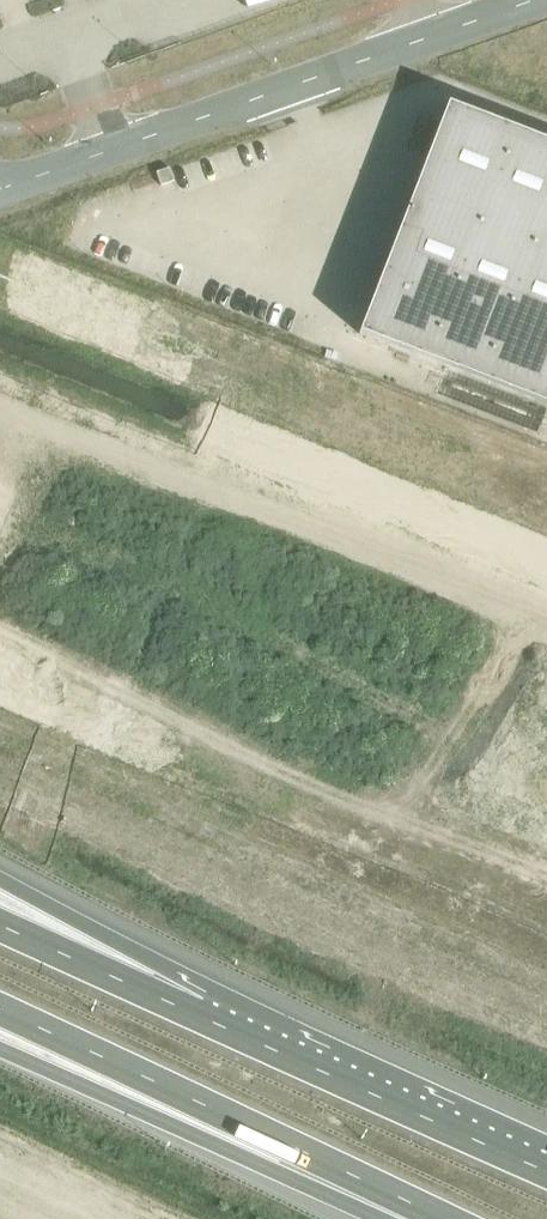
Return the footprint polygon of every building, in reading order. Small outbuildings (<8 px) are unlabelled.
[(358,333),(445,367),(546,406),(546,143),(447,104),(358,333)]
